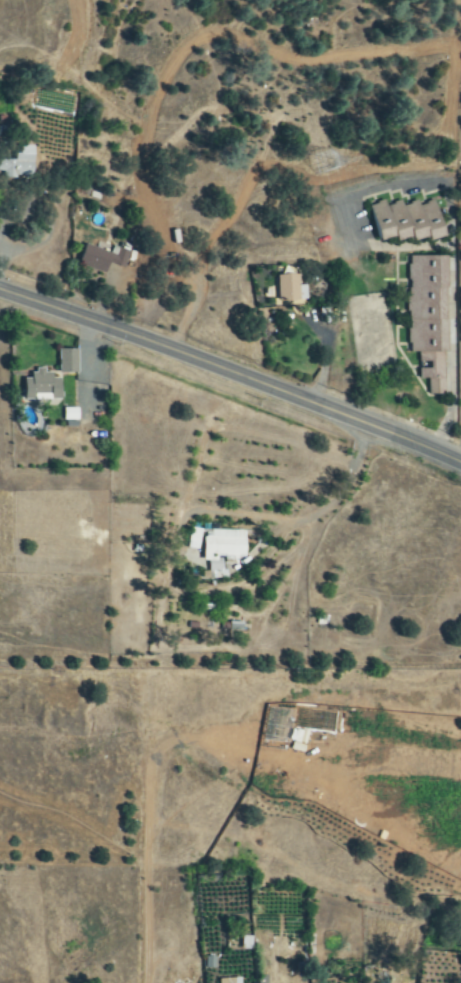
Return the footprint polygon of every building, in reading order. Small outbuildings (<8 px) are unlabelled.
[(18,146),(18,161),(0,161),(0,179),(33,180),(34,147),(18,146)] [(436,201),(419,205),(418,202),(402,206),(401,202),(386,206),(385,202),(371,205),(381,242),(396,238),(397,243),(415,238),(416,242),(430,238),(431,242),(446,238),(436,201)] [(110,265),(126,269),(130,252),(114,247),(112,253),(85,246),(79,266),(107,274),(110,265)] [(450,258),(410,257),(409,353),(420,353),(419,380),(429,380),(429,396),(444,397),(445,354),(449,354),(449,308),(450,308),(450,258)] [(279,303),(300,303),(299,276),(278,276),(279,303)] [(60,374),(78,374),(78,350),(59,351),(60,374)] [(25,400),(61,401),(62,379),(53,379),(53,371),(34,371),(34,380),(25,379),(25,400)] [(246,531),(204,532),(204,562),(208,562),(208,572),(223,572),(223,565),(238,565),(238,557),(246,557),(246,531)]
